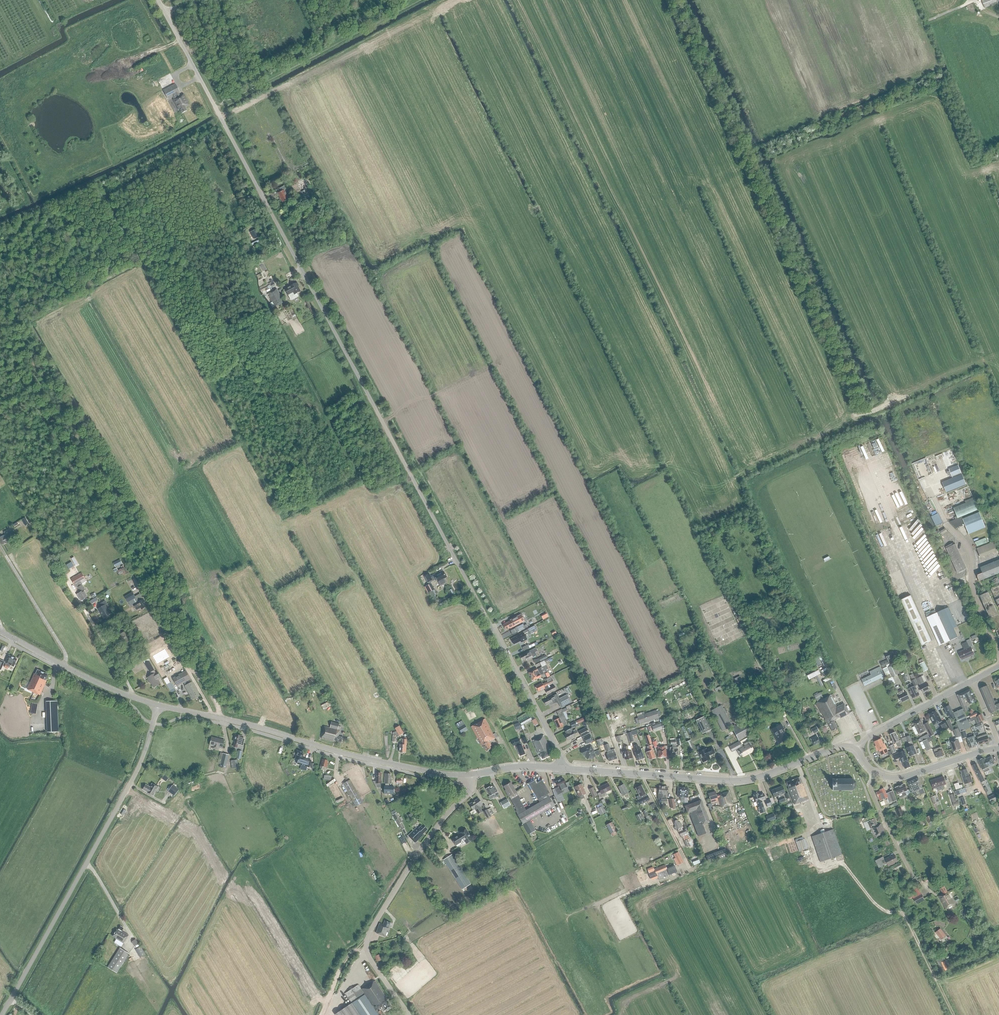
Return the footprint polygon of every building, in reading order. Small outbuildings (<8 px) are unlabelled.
[(164,90),(168,99),(173,97),(174,99),(174,100),(179,110),(180,109),(182,113),(187,111),(185,107),(189,105),(183,95),(180,96),(179,94),(180,93),(176,84),(164,90)] [(314,194),(306,178),(297,183),(305,199),(314,194)] [(278,194),(283,203),(289,200),(284,190),(286,189),(284,186),(279,188),(281,192),(278,194)] [(259,237),(256,229),(250,232),(254,239),(259,237)] [(297,283),(286,289),(291,299),(292,299),(297,297),(298,295),(297,294),(301,291),(298,286),(299,286),(298,283),(297,283)] [(268,293),(276,307),(284,303),(277,289),(268,293)] [(866,450),(872,462),(874,460),(869,449),(866,450)] [(967,484),(958,465),(949,469),(953,478),(943,482),(947,492),(967,484)] [(978,509),(975,500),(966,504),(954,509),(957,516),(958,518),(978,509)] [(963,519),(962,516),(958,518),(955,519),(950,521),(957,527),(965,524),(969,534),(986,527),(980,512),(963,519)] [(917,520),(915,523),(913,520),(906,528),(911,533),(920,522),(917,520)] [(886,544),(890,542),(884,529),(875,534),(879,542),(884,540),(886,544)] [(2,545),(15,537),(11,532),(10,533),(8,530),(3,532),(5,535),(0,538),(0,541),(2,545)] [(976,546),(987,542),(985,537),(974,541),(976,546)] [(977,548),(980,557),(998,550),(994,541),(977,548)] [(946,549),(957,573),(966,569),(955,544),(946,549)] [(983,573),(978,575),(980,581),(984,580),(998,573),(998,560),(981,567),(983,573)] [(128,573),(125,567),(124,567),(123,566),(121,567),(122,568),(121,569),(120,569),(121,570),(118,571),(116,568),(113,570),(115,572),(116,571),(118,575),(122,573),(122,574),(123,574),(124,575),(128,573)] [(429,574),(424,576),(428,583),(428,582),(432,580),(435,580),(436,579),(438,582),(440,586),(446,583),(444,578),(446,577),(443,572),(442,572),(441,573),(440,572),(442,571),(441,571),(440,571),(432,576),(431,577),(429,574)] [(76,595),(80,600),(80,601),(81,601),(87,597),(83,591),(85,590),(82,585),(87,582),(81,573),(71,579),(76,588),(77,588),(77,589),(76,590),(77,591),(79,591),(80,593),(76,595)] [(135,597),(132,592),(125,597),(128,603),(134,600),(136,603),(137,602),(138,602),(133,605),(136,610),(140,608),(141,610),(147,606),(143,599),(142,600),(141,599),(142,598),(140,594),(135,597)] [(990,617),(986,619),(990,630),(995,628),(998,637),(998,616),(988,592),(980,595),(990,617)] [(901,600),(921,645),(932,641),(911,596),(901,600)] [(98,609),(104,619),(110,615),(105,605),(107,604),(105,601),(98,605),(100,608),(98,609)] [(954,628),(957,627),(949,607),(927,617),(939,645),(958,637),(954,628)] [(510,621),(503,624),(504,625),(503,626),(504,627),(505,627),(505,628),(506,629),(506,630),(510,628),(513,627),(524,621),(521,614),(510,620),(510,621)] [(517,632),(525,628),(524,625),(523,624),(515,628),(517,632)] [(529,634),(536,630),(534,626),(527,629),(529,634)] [(118,636),(123,645),(131,640),(124,627),(119,630),(121,634),(118,636)] [(523,632),(511,639),(514,644),(521,641),(521,642),(527,639),(523,632)] [(967,641),(967,642),(962,644),(964,650),(959,652),(962,659),(967,657),(974,654),(971,647),(973,646),(970,639),(967,641)] [(519,656),(522,660),(525,658),(526,660),(536,655),(534,652),(537,651),(535,648),(529,651),(526,652),(519,656)] [(166,652),(154,659),(159,667),(171,660),(172,659),(171,659),(167,652),(167,651),(166,652)] [(888,659),(880,663),(883,668),(886,666),(895,662),(892,654),(886,657),(888,659)] [(6,664),(4,668),(8,670),(9,665),(14,667),(17,660),(9,656),(6,664)] [(153,668),(149,661),(145,664),(149,671),(153,668)] [(540,663),(542,667),(537,669),(536,667),(533,669),(534,670),(528,672),(532,680),(537,678),(538,678),(541,677),(540,675),(546,671),(544,666),(546,665),(544,661),(540,663)] [(919,664),(923,672),(928,670),(924,662),(919,664)] [(895,665),(888,668),(892,677),(900,674),(895,665)] [(862,680),(865,686),(882,678),(882,679),(885,678),(880,667),(870,672),(872,675),(862,680)] [(29,686),(27,689),(40,695),(47,681),(45,680),(48,675),(37,670),(36,670),(35,673),(36,673),(35,674),(34,674),(30,683),(29,686)] [(158,672),(156,673),(154,671),(148,674),(150,677),(148,678),(150,681),(154,688),(160,684),(158,681),(161,679),(158,672)] [(185,687),(186,687),(190,694),(193,700),(193,699),(199,696),(186,671),(173,678),(177,686),(184,682),(185,686),(186,686),(185,687)] [(815,672),(807,676),(809,680),(817,676),(815,672)] [(917,678),(924,693),(930,689),(926,681),(924,682),(922,677),(923,677),(922,676),(917,678)] [(910,683),(907,685),(912,698),(919,695),(915,686),(918,685),(915,679),(911,681),(914,687),(912,687),(910,683)] [(168,680),(165,682),(167,685),(170,690),(171,693),(175,691),(174,688),(171,682),(170,683),(168,680)] [(538,691),(542,689),(542,690),(544,689),(547,694),(556,690),(554,686),(549,689),(547,686),(545,682),(544,683),(542,684),(541,683),(535,686),(538,691)] [(991,713),(998,710),(998,702),(998,703),(997,700),(994,701),(988,686),(980,689),(991,713)] [(900,699),(902,702),(905,700),(907,701),(908,700),(909,699),(906,693),(905,693),(903,689),(897,692),(898,694),(896,695),(898,700),(900,699)] [(958,695),(965,712),(969,710),(964,700),(967,699),(970,704),(976,701),(971,689),(958,695)] [(820,692),(814,696),(817,702),(824,699),(820,692)] [(550,705),(560,700),(556,694),(543,701),(543,702),(544,704),(545,704),(545,705),(549,703),(550,705)] [(816,703),(822,714),(827,711),(831,717),(832,717),(834,721),(836,720),(836,719),(840,717),(840,718),(849,713),(844,703),(837,707),(831,695),(824,699),(817,702),(816,703)] [(569,699),(559,704),(561,708),(571,703),(569,699)] [(58,733),(58,702),(47,702),(47,733),(58,733)] [(321,706),(323,710),(331,705),(329,702),(321,706)] [(731,726),(739,740),(750,734),(743,722),(736,726),(735,724),(732,725),(721,705),(712,710),(723,731),(731,726)] [(945,708),(944,708),(946,712),(945,712),(947,716),(949,715),(951,719),(955,717),(953,713),(949,705),(947,707),(946,706),(945,707),(945,708)] [(561,723),(564,722),(564,721),(569,718),(565,711),(568,710),(566,708),(562,710),(561,709),(557,712),(559,718),(554,720),(558,728),(563,726),(561,723)] [(970,727),(963,709),(953,713),(955,717),(957,721),(956,721),(958,725),(959,729),(960,731),(970,727)] [(638,716),(639,718),(635,719),(637,724),(639,723),(640,724),(659,718),(657,710),(638,716)] [(827,711),(822,714),(825,721),(826,723),(828,723),(832,731),(837,728),(834,721),(832,717),(831,717),(827,711)] [(936,711),(929,714),(931,718),(930,718),(934,725),(942,721),(938,714),(936,711)] [(520,725),(531,720),(528,713),(517,719),(520,725)] [(977,717),(975,718),(975,717),(971,718),(972,721),(975,720),(977,724),(984,720),(982,714),(977,716),(977,717)] [(696,720),(702,734),(712,729),(705,716),(696,720)] [(498,737),(495,733),(493,734),(489,727),(484,719),(471,727),(482,746),(483,745),(486,751),(491,749),(490,746),(491,746),(489,742),(498,737)] [(921,719),(913,723),(915,726),(919,733),(919,734),(926,730),(925,728),(924,725),(921,719)] [(456,724),(461,733),(468,729),(462,720),(456,724)] [(942,732),(950,728),(946,721),(938,724),(942,732)] [(332,722),(330,728),(325,726),(322,738),(334,741),(334,740),(342,742),(343,737),(339,736),(341,730),(340,730),(338,729),(339,726),(339,723),(332,722)] [(652,726),(654,731),(664,728),(662,723),(652,726)] [(928,723),(925,725),(926,728),(927,730),(931,736),(934,735),(930,726),(928,723)] [(771,729),(779,743),(787,739),(783,729),(784,729),(781,724),(771,729)] [(952,731),(953,730),(956,738),(961,736),(957,725),(951,728),(952,731)] [(395,728),(399,736),(404,733),(399,726),(395,728)] [(579,731),(582,737),(589,733),(586,728),(586,727),(579,731)] [(564,735),(567,740),(575,736),(574,734),(577,732),(575,730),(573,731),(571,728),(564,731),(566,734),(564,735)] [(899,741),(895,732),(890,735),(892,740),(892,741),(893,744),(896,742),(898,746),(901,745),(899,741)] [(243,746),(245,739),(241,738),(242,736),(236,734),(234,742),(235,742),(233,747),(237,748),(238,744),(243,746)] [(583,738),(586,745),(593,741),(590,734),(583,738)] [(989,742),(987,734),(977,737),(978,739),(977,739),(979,745),(989,742)] [(813,737),(810,739),(813,745),(820,742),(817,735),(816,736),(813,737)] [(907,748),(910,756),(916,753),(913,745),(911,741),(912,741),(909,735),(906,736),(909,742),(910,746),(907,748)] [(974,746),(977,745),(974,735),(967,738),(970,748),(974,746)] [(539,753),(542,759),(551,755),(549,750),(550,749),(544,736),(532,741),(538,753),(539,753)] [(210,745),(214,746),(213,748),(219,749),(219,747),(223,747),(224,740),(212,737),(210,745)] [(923,741),(927,751),(932,749),(929,742),(932,740),(931,737),(927,739),(923,741)] [(518,746),(516,747),(520,756),(525,754),(521,745),(521,743),(519,738),(511,741),(513,746),(518,744),(518,746)] [(686,742),(685,742),(690,753),(696,751),(691,739),(686,741),(686,742)] [(876,746),(875,746),(877,751),(879,750),(881,755),(888,752),(884,743),(883,744),(881,739),(874,742),(876,746)] [(670,747),(670,755),(678,754),(678,749),(677,749),(677,746),(676,746),(676,740),(671,740),(671,744),(672,744),(672,747),(670,747)] [(953,748),(954,751),(961,749),(959,743),(959,742),(958,740),(950,742),(953,748)] [(742,746),(740,741),(729,747),(732,752),(742,746)] [(753,750),(750,744),(749,744),(747,742),(744,744),(745,746),(737,750),(740,756),(743,755),(743,756),(753,750)] [(606,751),(607,751),(607,753),(606,753),(608,762),(616,759),(614,751),(611,752),(608,744),(604,745),(606,751)] [(643,758),(645,757),(644,756),(641,748),(639,749),(638,744),(634,746),(635,750),(634,751),(637,759),(637,760),(641,759),(641,758),(643,757),(643,758)] [(651,745),(647,746),(648,751),(646,752),(648,755),(650,760),(652,759),(652,758),(655,757),(651,745)] [(698,751),(697,751),(700,757),(701,757),(703,762),(708,760),(707,759),(710,758),(709,757),(713,755),(711,751),(714,750),(713,746),(706,749),(706,748),(702,750),(700,745),(699,746),(696,747),(698,751)] [(581,751),(581,753),(583,755),(584,756),(585,755),(587,759),(592,757),(592,758),(595,757),(593,752),(594,752),(591,746),(584,749),(584,750),(581,751)] [(662,757),(666,756),(665,749),(665,746),(658,747),(658,749),(659,757),(660,757),(662,757)] [(934,750),(937,758),(940,757),(942,757),(943,757),(943,756),(944,755),(941,747),(934,750)] [(295,759),(298,760),(297,764),(301,765),(300,769),(306,771),(307,767),(309,767),(311,760),(302,758),(303,753),(298,751),(295,759)] [(904,751),(895,754),(897,759),(900,758),(901,757),(902,759),(901,760),(902,763),(903,763),(905,767),(906,767),(906,768),(910,766),(907,757),(904,751)] [(229,755),(223,754),(220,753),(218,764),(220,764),(220,767),(226,769),(229,755)] [(978,760),(982,770),(984,773),(990,770),(988,766),(994,764),(991,757),(985,759),(985,758),(981,759),(978,760)] [(321,766),(320,769),(323,770),(324,767),(327,768),(328,762),(328,761),(322,759),(321,766)] [(971,763),(976,772),(977,775),(980,780),(981,783),(985,781),(983,778),(981,773),(980,773),(980,771),(979,770),(976,761),(971,763)] [(961,774),(964,782),(965,784),(972,782),(972,780),(970,776),(969,776),(966,769),(961,771),(962,774),(961,774)] [(325,771),(324,780),(331,781),(331,779),(333,779),(333,777),(334,773),(325,771)] [(384,786),(384,794),(393,794),(394,786),(389,786),(389,784),(392,784),(392,777),(390,777),(390,774),(385,774),(385,783),(385,786),(384,786)] [(566,786),(565,783),(566,783),(563,777),(555,781),(558,786),(555,788),(558,794),(564,791),(563,788),(566,786)] [(788,788),(792,800),(794,804),(804,800),(808,798),(800,777),(786,782),(787,783),(786,783),(787,785),(788,785),(789,788),(788,788)] [(937,787),(938,790),(945,788),(944,785),(946,784),(943,777),(936,779),(937,779),(931,781),(933,788),(937,787)] [(923,788),(918,778),(907,782),(912,793),(914,792),(915,796),(921,794),(919,790),(923,788)] [(520,800),(515,792),(516,792),(511,782),(504,786),(507,792),(506,792),(508,796),(509,796),(516,810),(515,810),(518,814),(518,815),(523,824),(529,820),(554,806),(549,797),(547,794),(550,793),(542,779),(536,783),(534,780),(528,784),(538,800),(538,799),(540,802),(526,810),(520,800)] [(852,790),(856,787),(856,782),(852,779),(832,779),(832,783),(832,786),(832,790),(852,790)] [(360,797),(350,780),(343,784),(353,801),(360,797)] [(611,789),(608,783),(598,787),(600,792),(598,793),(600,798),(607,795),(605,792),(611,789)] [(143,790),(147,792),(153,796),(158,787),(152,784),(150,787),(146,785),(143,790)] [(579,796),(580,799),(584,797),(582,794),(585,793),(581,784),(574,787),(578,796),(579,796)] [(623,795),(625,794),(627,798),(629,797),(627,793),(628,792),(624,784),(618,786),(623,795)] [(905,784),(896,788),(898,794),(900,798),(903,796),(906,795),(905,791),(907,790),(905,784)] [(168,791),(174,796),(179,790),(173,785),(168,791)] [(494,798),(499,795),(493,785),(486,789),(490,796),(492,795),(494,798)] [(646,796),(645,794),(641,785),(636,788),(639,795),(637,797),(640,804),(650,800),(647,795),(646,796)] [(658,793),(658,800),(661,799),(661,808),(666,808),(666,804),(667,804),(667,799),(666,799),(666,796),(667,796),(667,787),(659,786),(658,793)] [(778,796),(779,798),(778,798),(780,803),(785,801),(784,796),(783,796),(782,794),(785,793),(782,786),(771,790),(774,797),(778,796)] [(680,796),(680,800),(680,802),(684,802),(684,800),(684,797),(688,797),(688,788),(678,787),(678,796),(680,796)] [(880,800),(881,800),(887,798),(889,803),(896,800),(892,791),(886,793),(884,789),(883,789),(881,790),(880,791),(877,792),(880,800)] [(715,791),(708,794),(710,800),(711,802),(717,800),(717,798),(718,797),(721,807),(733,804),(729,791),(717,795),(715,791)] [(754,795),(754,796),(760,813),(765,812),(761,800),(765,799),(763,793),(758,794),(757,793),(756,793),(755,793),(755,794),(754,794),(754,795)] [(997,800),(994,794),(988,797),(992,803),(997,800)] [(469,803),(473,810),(475,809),(478,814),(482,811),(479,806),(482,805),(478,798),(469,803)] [(500,803),(504,809),(511,805),(507,798),(500,803)] [(701,800),(685,806),(687,813),(688,813),(689,815),(690,814),(694,824),(698,836),(706,833),(703,824),(709,822),(701,800)] [(603,806),(597,808),(600,814),(606,812),(603,806)] [(631,808),(634,815),(640,813),(637,806),(631,808)] [(904,815),(901,807),(895,809),(899,817),(904,815)] [(393,815),(402,830),(405,829),(401,823),(402,823),(396,813),(393,815)] [(641,813),(636,816),(639,822),(644,819),(641,813)] [(773,813),(766,816),(768,822),(776,819),(773,813)] [(934,821),(931,815),(926,818),(929,823),(934,821)] [(867,821),(874,838),(886,833),(881,823),(878,824),(875,818),(867,821)] [(681,837),(683,837),(685,843),(688,842),(690,846),(694,844),(687,828),(685,829),(685,828),(684,829),(682,830),(680,827),(682,827),(680,822),(679,822),(677,819),(673,821),(675,826),(674,827),(675,830),(677,829),(681,837)] [(527,831),(533,827),(529,820),(523,824),(527,831)] [(606,825),(612,837),(618,834),(612,822),(606,825)] [(408,836),(415,843),(424,834),(423,834),(427,829),(423,824),(418,829),(416,828),(408,836)] [(469,842),(473,839),(467,828),(460,832),(462,835),(460,836),(459,834),(452,838),(456,845),(461,841),(462,838),(463,837),(466,838),(468,841),(469,842)] [(811,836),(821,862),(842,854),(833,829),(811,836)] [(796,842),(799,852),(807,849),(803,839),(796,842)] [(707,856),(710,863),(729,856),(726,848),(707,856)] [(683,862),(678,852),(674,854),(675,858),(674,858),(677,865),(683,862)] [(444,859),(465,893),(473,887),(453,854),(444,859)] [(881,860),(880,858),(875,860),(879,868),(884,865),(887,864),(889,866),(894,863),(894,862),(897,860),(895,855),(889,858),(888,857),(881,860)] [(902,866),(900,863),(898,864),(897,864),(892,867),(895,872),(898,870),(897,869),(902,866)] [(665,865),(654,869),(655,871),(656,874),(657,877),(657,878),(658,879),(677,872),(674,866),(666,869),(665,865)] [(943,905),(946,909),(955,904),(953,900),(949,891),(947,892),(944,886),(940,888),(942,894),(939,896),(943,905)] [(922,894),(914,899),(916,903),(924,899),(922,894)] [(379,923),(376,933),(386,936),(389,927),(390,927),(391,923),(384,920),(383,924),(379,923)] [(118,930),(117,929),(113,936),(116,938),(115,939),(123,944),(129,935),(122,931),(124,928),(121,926),(118,930)] [(139,954),(141,957),(145,954),(141,947),(136,951),(138,955),(139,954)] [(107,968),(116,974),(129,954),(120,948),(107,968)] [(362,988),(376,1009),(384,1004),(386,1009),(391,1006),(386,999),(388,999),(375,980),(362,988)] [(335,1014),(336,1014),(378,1014),(358,985),(345,993),(350,1001),(347,1003),(349,1005),(335,1014)]
